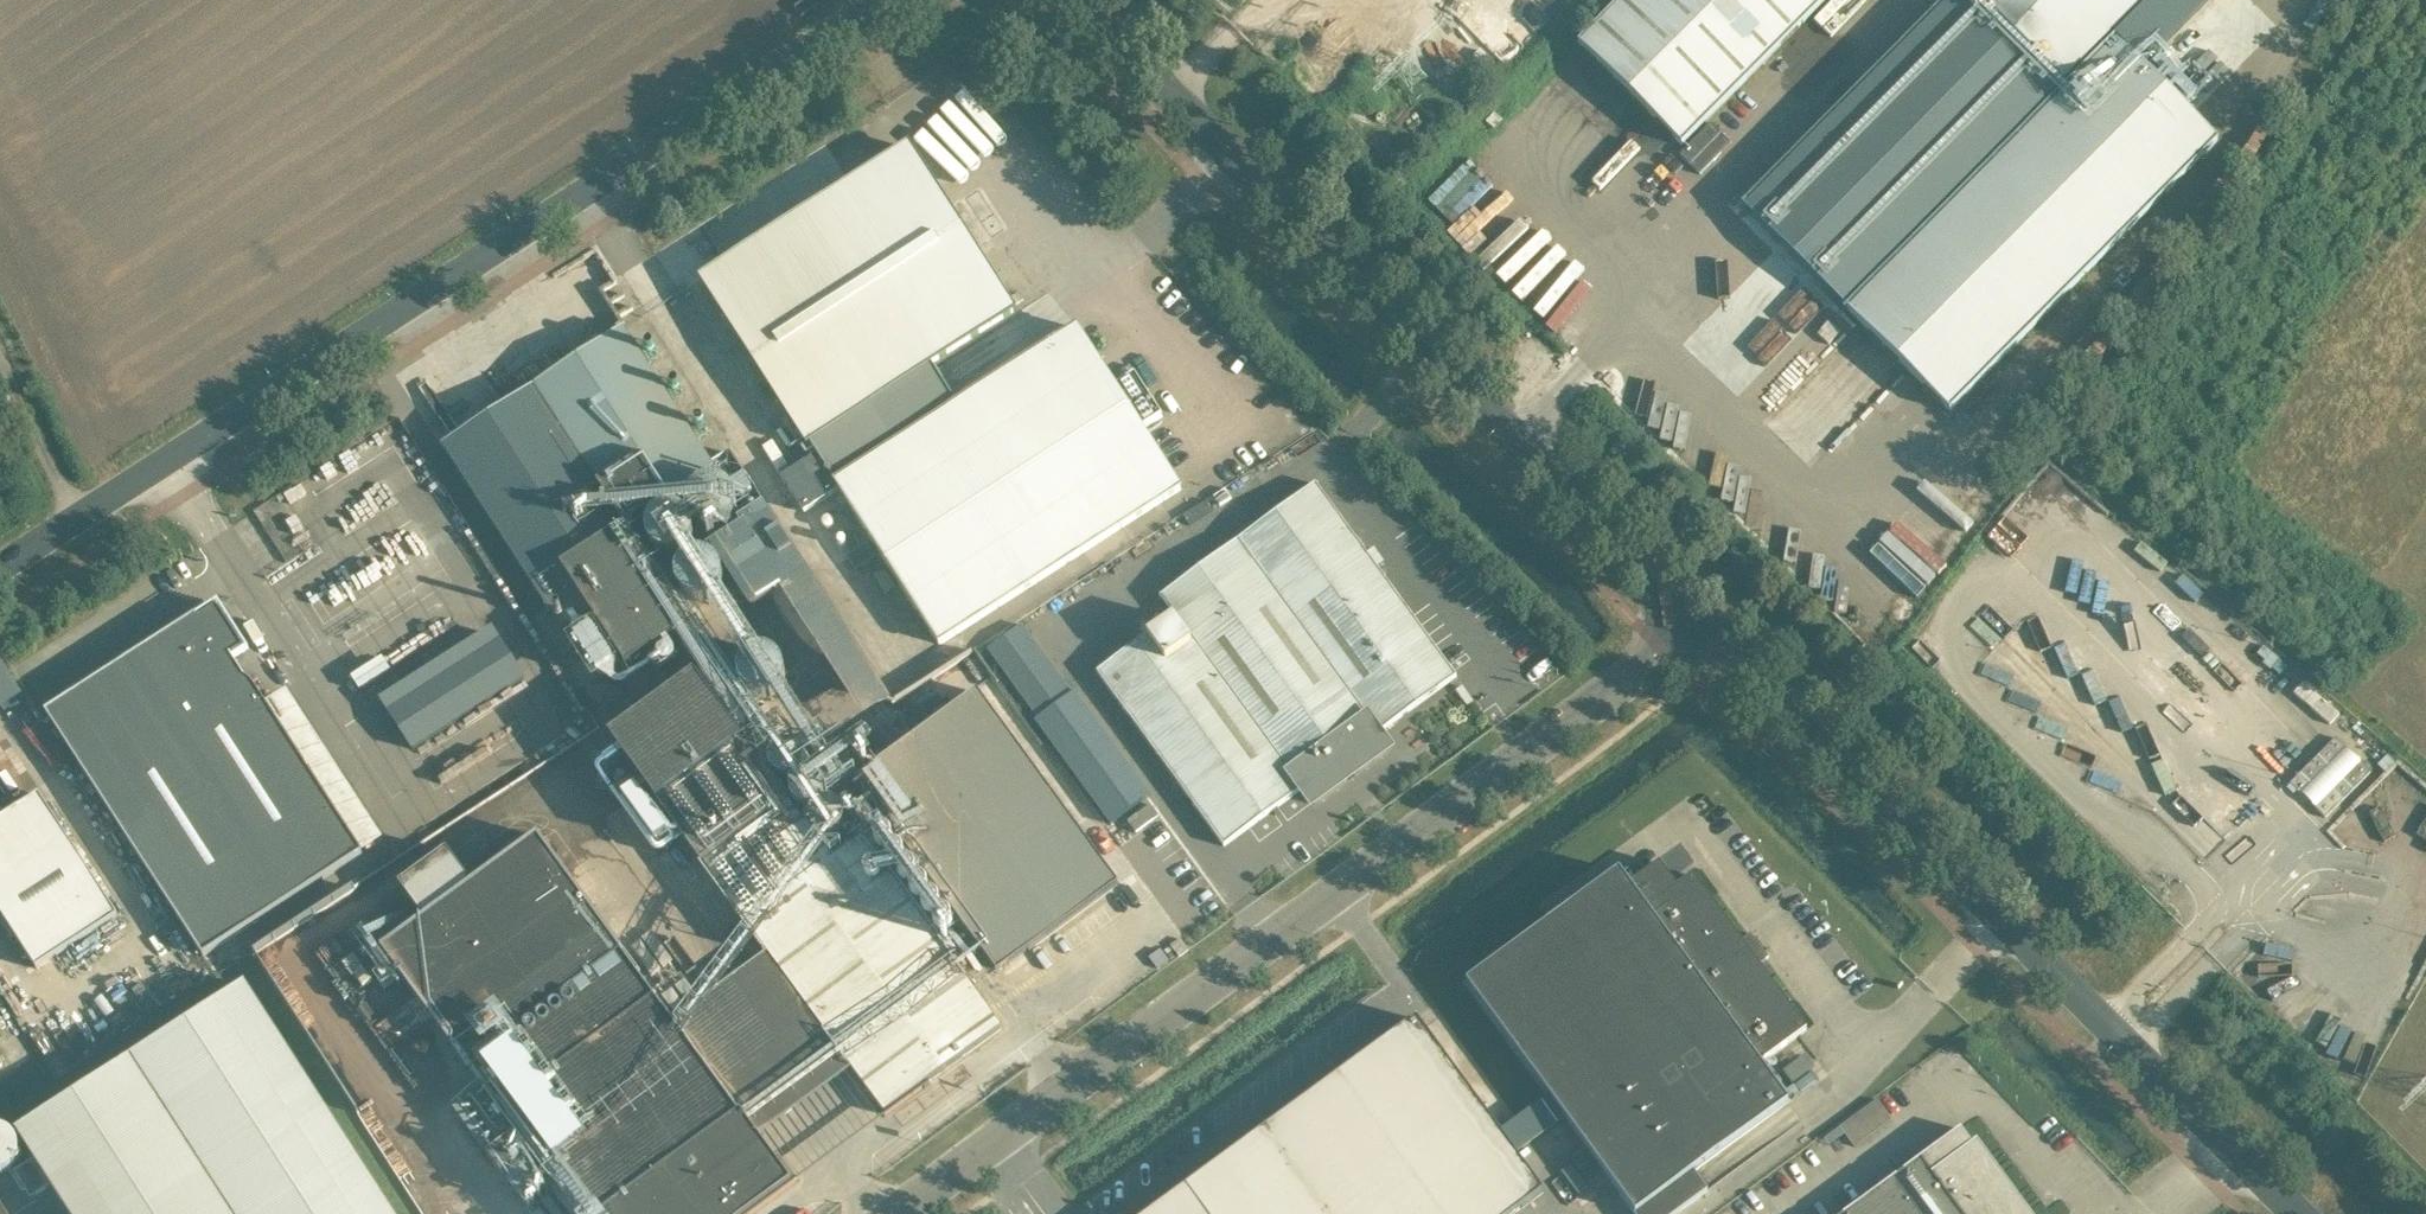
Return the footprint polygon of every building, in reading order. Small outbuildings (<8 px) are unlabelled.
[(1579,43),(1682,145),(1826,0),(1621,0),(1579,43)] [(1743,205),(1847,308),(2066,87),(2115,38),(2152,0),(1946,0),(1743,205)] [(1847,308),(1843,312),(1845,314),(1849,310),(1951,411),(2219,140),(2145,67),(2212,0),(2152,0),(2115,38),(2066,87),(1847,308)] [(1702,170),(1730,140),(1710,122),(1683,153),(1702,170)] [(1076,327),(956,404),(931,364),(1013,312),(974,250),(946,208),(907,147),(704,278),(810,442),(818,455),(782,477),(804,512),(840,489),(939,644),(1180,488),(1142,428),(1161,416),(1135,374),(1115,387),(1076,327)] [(1467,158),(1429,199),(1455,223),(1493,182),(1467,158)] [(1565,293),(1530,260),(1523,267),(1490,237),(1475,254),(1557,330),(1572,314),(1558,301),(1565,293)] [(624,329),(443,446),(535,587),(563,632),(592,614),(627,669),(690,628),(626,528),(716,470),(624,329)] [(1161,596),(1174,615),(1097,672),(1224,846),(1303,789),(1312,802),(1388,746),(1379,733),(1457,676),(1316,483),(1161,596)] [(848,553),(855,564),(870,554),(864,543),(848,553)] [(46,712),(49,717),(204,956),(358,857),(245,682),(240,677),(240,674),(230,658),(244,648),(215,604),(46,712)] [(405,748),(522,682),(491,628),(374,694),(405,748)] [(2272,652),(2263,645),(2257,653),(2265,660),(2263,662),(2271,669),(2272,668),(2279,675),(2287,666),(2272,652)] [(720,662),(613,740),(635,770),(661,805),(752,930),(769,953),(853,1068),(886,1113),(1002,1028),(862,836),(830,858),(761,763),(792,740),(777,721),(768,728),(720,662)] [(2339,714),(2303,682),(2294,693),(2330,724),(2339,714)] [(870,799),(847,817),(862,836),(885,819),(997,974),(1095,903),(1119,885),(977,691),(953,709),(856,780),(870,799)] [(1036,720),(1112,824),(1150,796),(1075,692),(1073,693),(1038,719),(1036,720)] [(2290,782),(2325,817),(2371,771),(2336,736),(2290,782)] [(2387,754),(2377,764),(2384,771),(2394,761),(2387,754)] [(0,821),(0,911),(37,968),(118,916),(40,795),(0,821)] [(382,953),(516,1135),(488,1155),(506,1180),(534,1160),(574,1213),(748,1213),(795,1179),(771,1146),(768,1148),(759,1136),(673,1023),(538,839),(474,886),(426,921),(382,953)] [(1467,982),(1546,1095),(1500,1131),(1516,1153),(1566,1117),(1616,1187),(1636,1213),(1676,1213),(1708,1190),(1694,1171),(1789,1101),(1784,1094),(1776,1083),(1769,1074),(1761,1063),(1795,1039),(1807,1030),(1759,964),(1767,958),(1769,957),(1751,933),(1750,934),(1741,940),(1694,875),(1678,886),(1660,863),(1630,884),(1620,870),(1467,982)] [(35,1159),(15,1171),(32,1197),(52,1184),(71,1213),(394,1213),(246,985),(18,1132),(35,1159)] [(1544,1192),(1516,1153),(1500,1131),(1417,1018),(1149,1213),(1514,1213),(1544,1192)] [(1854,1147),(1892,1120),(1877,1099),(1839,1127),(1854,1147)] [(1974,1143),(1972,1144),(1961,1128),(1844,1213),(2026,1213),(1974,1143)]
